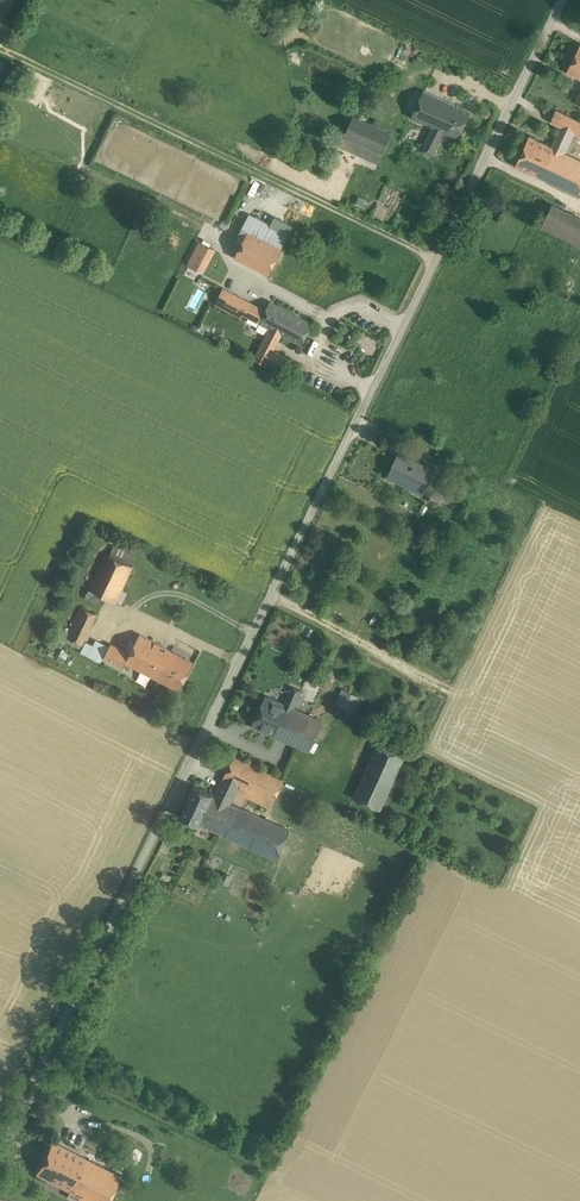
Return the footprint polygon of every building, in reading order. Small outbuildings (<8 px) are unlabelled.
[(579,44),(566,72),(579,78),(579,44)] [(424,92),(411,118),(432,128),(444,102),(424,92)] [(444,102),(432,128),(443,133),(456,139),(469,114),(444,102)] [(551,146),(565,153),(574,134),(579,136),(579,122),(555,110),(550,121),(561,126),(551,146)] [(391,134),(354,115),(345,136),(382,154),(391,134)] [(432,128),(420,152),(431,157),(443,133),(432,128)] [(382,154),(345,136),(340,146),(378,163),(382,154)] [(551,146),(530,136),(516,165),(538,176),(551,146)] [(551,146),(538,176),(578,195),(579,192),(579,160),(565,153),(551,146)] [(359,196),(356,203),(365,207),(368,200),(359,196)] [(553,204),(541,227),(579,246),(579,217),(553,204)] [(248,231),(282,248),(289,235),(251,215),(238,240),(242,242),(248,231)] [(242,242),(235,256),(269,274),(282,248),(248,231),(242,242)] [(216,250),(199,241),(188,264),(204,273),(216,250)] [(266,310),(224,288),(215,304),(241,318),(244,314),(259,322),(266,310)] [(313,323),(270,301),(266,310),(259,322),(270,328),(282,334),(302,344),(313,323)] [(270,328),(254,358),(266,364),(268,361),(283,369),(289,358),(274,350),(282,334),(270,328)] [(406,437),(389,428),(385,438),(402,446),(406,437)] [(417,460),(399,451),(387,476),(422,493),(431,476),(414,467),(417,460)] [(435,469),(417,460),(414,467),(431,476),(435,469)] [(423,503),(419,510),(424,514),(429,506),(423,503)] [(134,554),(114,545),(109,556),(129,565),(134,554)] [(105,554),(89,589),(103,595),(117,602),(122,590),(133,567),(129,565),(109,556),(105,554)] [(103,595),(89,589),(85,598),(99,604),(103,595)] [(122,590),(117,602),(122,604),(127,592),(122,590)] [(81,606),(66,636),(67,637),(82,644),(83,644),(97,614),(81,606)] [(315,629),(309,626),(305,633),(311,636),(315,629)] [(193,661),(141,634),(130,654),(126,663),(178,690),(193,661)] [(82,644),(67,637),(65,641),(80,648),(82,644)] [(93,646),(88,657),(100,662),(107,646),(95,641),(93,646)] [(88,657),(93,646),(85,642),(80,653),(88,657)] [(130,654),(111,644),(104,658),(123,668),(126,663),(130,654)] [(62,648),(59,654),(66,658),(69,651),(62,648)] [(362,697),(342,688),(335,703),(355,712),(362,697)] [(301,694),(291,689),(285,702),(294,707),(301,694)] [(285,702),(269,695),(255,724),(280,737),(294,707),(285,702)] [(308,714),(294,707),(280,737),(294,743),(303,725),(308,714)] [(323,721),(308,714),(303,725),(318,732),(323,721)] [(318,732),(303,725),(294,743),(309,751),(318,732)] [(379,742),(353,797),(380,810),(407,756),(379,742)] [(284,780),(234,756),(224,776),(234,781),(252,789),(248,797),(270,808),(284,780)] [(224,776),(214,796),(225,801),(231,789),(234,781),(224,776)] [(252,789),(234,781),(231,789),(248,797),(252,789)] [(214,796),(195,786),(181,814),(201,824),(214,796)] [(214,796),(201,824),(211,829),(225,801),(214,796)] [(289,832),(225,801),(211,829),(275,860),(289,832)] [(228,884),(232,874),(223,871),(219,880),(228,884)] [(87,1159),(52,1141),(36,1173),(70,1190),(87,1159)] [(87,1159),(70,1190),(67,1195),(78,1200),(107,1200),(120,1176),(87,1159)]
